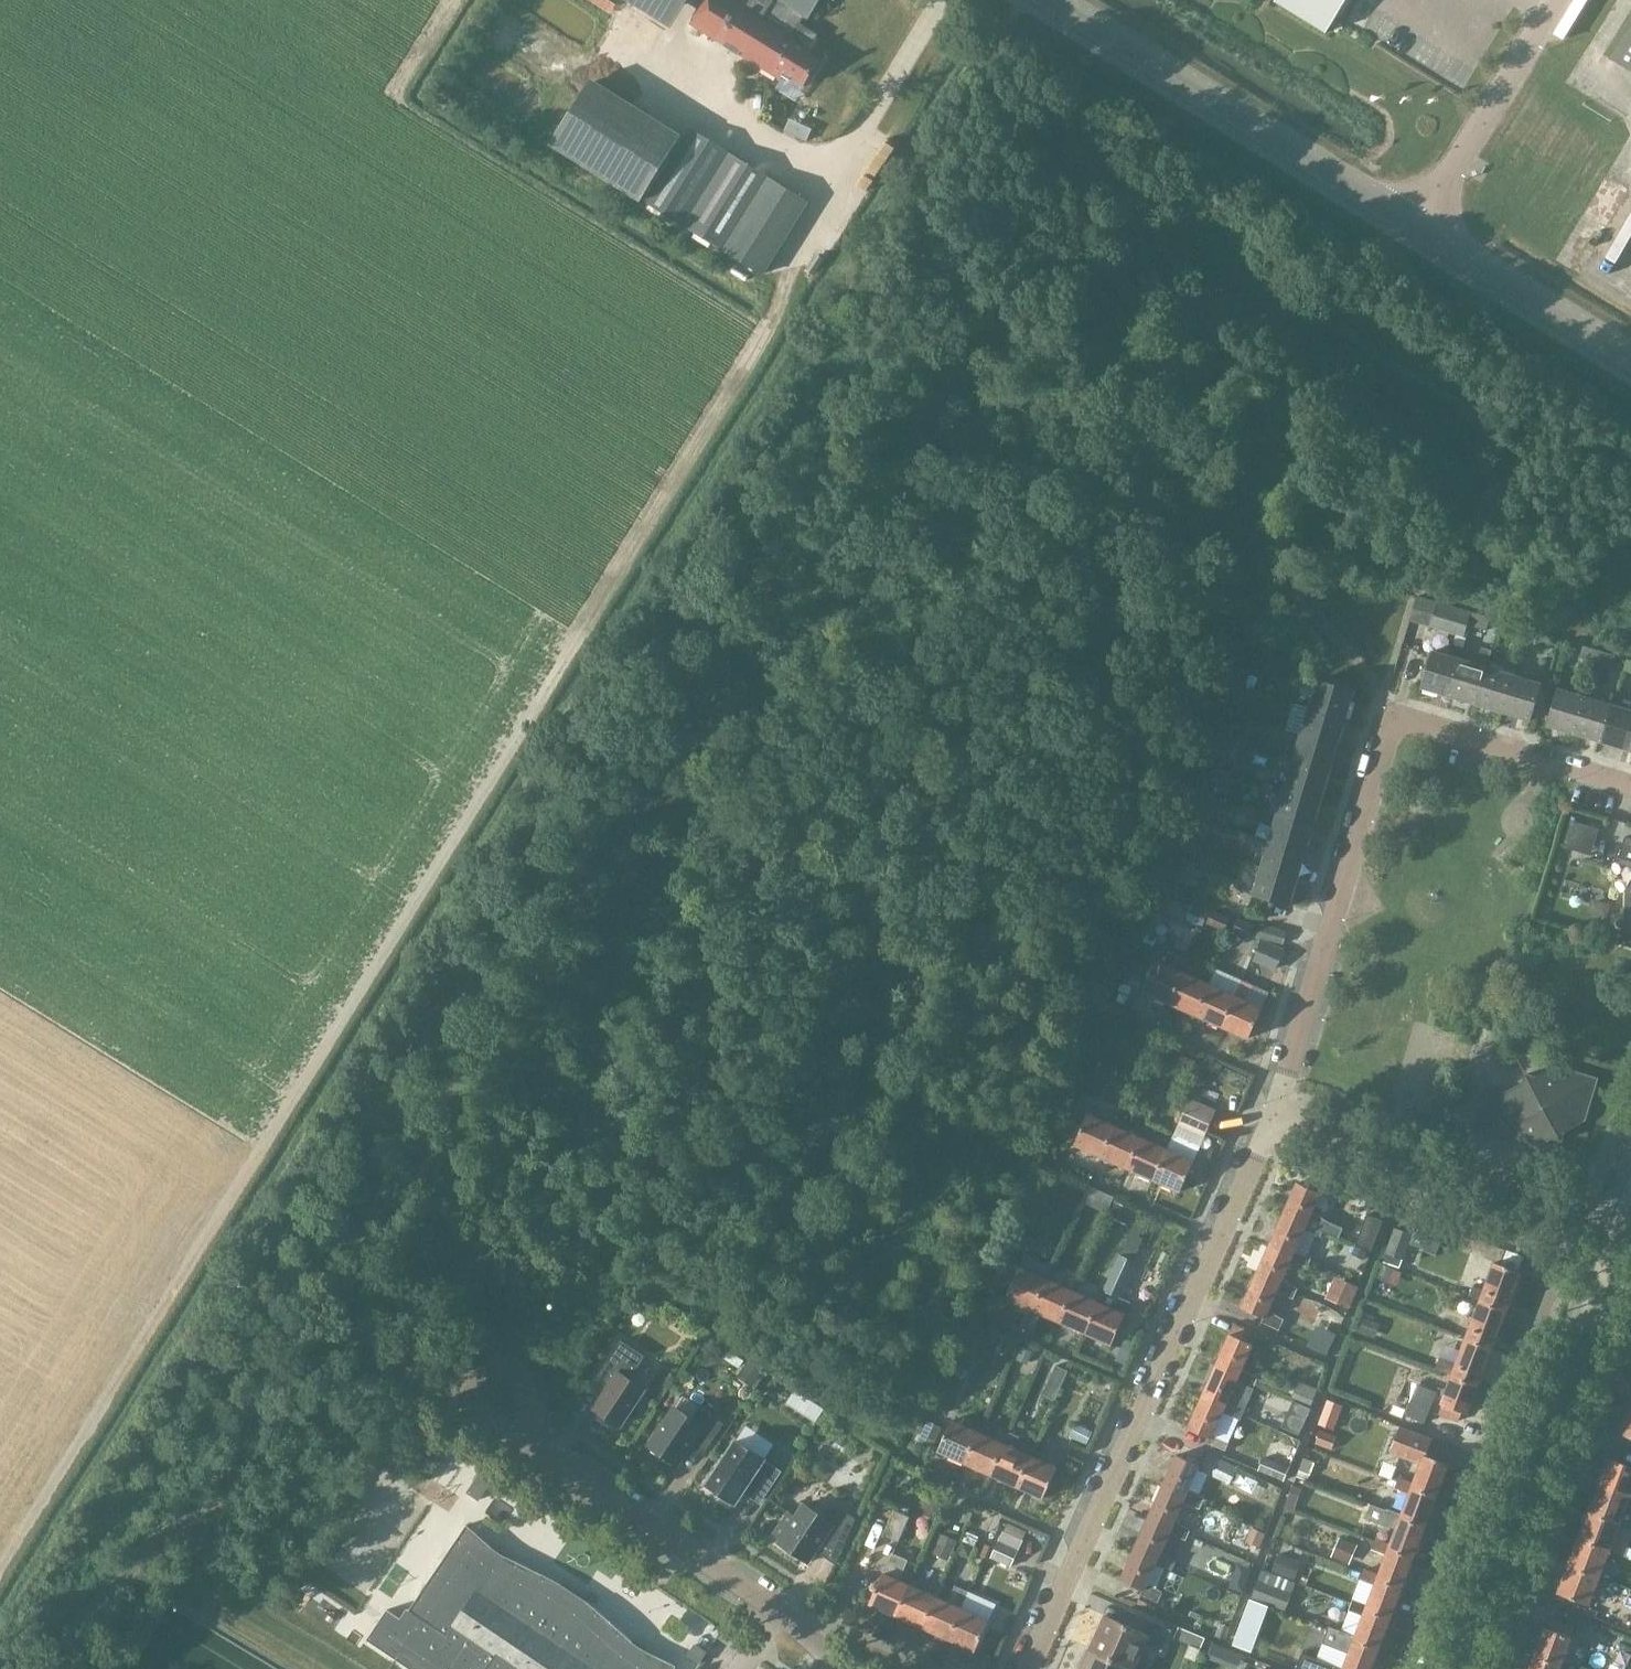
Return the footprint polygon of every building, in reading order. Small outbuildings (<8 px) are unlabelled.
[(672,28),(689,0),(627,0),(672,28)] [(800,23),(804,16),(808,18),(819,0),(705,0),(691,24),(781,79),(784,74),(804,86),(810,76),(809,75),(820,58),(807,51),(818,34),(800,23)] [(1275,1),(1326,32),(1346,0),(1276,0),(1275,1)] [(1611,59),(1630,72),(1630,26),(1611,59)] [(684,226),(729,152),(690,127),(683,139),(680,137),(681,135),(591,78),(549,144),(640,201),(641,200),(684,226)] [(722,250),(768,176),(729,152),(684,226),(722,250)] [(768,176),(722,250),(763,275),(809,201),(768,176)] [(1417,595),(1410,620),(1430,626),(1430,627),(1456,635),(1463,636),(1470,611),(1417,595)] [(1487,629),(1490,617),(1474,612),(1471,624),(1487,629)] [(1524,641),(1527,628),(1511,623),(1507,636),(1524,641)] [(1540,646),(1543,632),(1527,628),(1524,641),(1540,646)] [(1432,651),(1422,688),(1450,696),(1460,659),(1465,642),(1466,637),(1463,636),(1456,635),(1455,639),(1450,656),(1432,651)] [(1595,662),(1600,650),(1584,645),(1579,658),(1595,662)] [(1487,667),(1486,666),(1491,650),(1481,647),(1476,664),(1460,659),(1450,696),(1476,704),(1487,667)] [(1612,667),(1616,654),(1600,650),(1595,662),(1612,667)] [(1232,687),(1244,690),(1249,670),(1238,666),(1232,687)] [(1503,712),(1514,674),(1487,667),(1476,704),(1503,712)] [(1514,674),(1503,712),(1531,720),(1542,682),(1514,674)] [(1346,719),(1354,692),(1318,680),(1309,709),(1346,719)] [(1240,702),(1244,690),(1232,687),(1228,699),(1240,702)] [(1575,732),(1587,696),(1558,687),(1548,724),(1575,732)] [(1602,740),(1613,703),(1587,696),(1575,732),(1602,740)] [(1630,739),(1630,709),(1613,703),(1602,740),(1628,748),(1630,739)] [(1338,744),(1346,719),(1309,709),(1301,733),(1338,744)] [(1217,736),(1229,740),(1233,724),(1222,721),(1217,736)] [(1330,771),(1338,744),(1301,733),(1293,760),(1330,771)] [(1224,756),(1229,740),(1217,736),(1212,753),(1224,756)] [(1322,798),(1330,771),(1293,760),(1285,787),(1322,798)] [(1202,790),(1213,794),(1218,777),(1207,774),(1202,790)] [(1314,825),(1322,798),(1285,787),(1277,813),(1314,825)] [(1208,809),(1213,794),(1202,790),(1197,806),(1208,809)] [(1306,851),(1314,825),(1277,813),(1269,839),(1306,851)] [(1595,840),(1599,828),(1575,821),(1566,847),(1578,851),(1595,840)] [(1185,844),(1197,848),(1202,830),(1190,827),(1185,844)] [(1624,836),(1618,857),(1630,861),(1630,839),(1624,836)] [(1298,877),(1306,851),(1269,839),(1261,866),(1298,877)] [(1192,862),(1197,848),(1185,844),(1181,859),(1192,862)] [(1290,905),(1298,877),(1261,866),(1253,894),(1290,905)] [(1175,881),(1172,892),(1191,897),(1194,886),(1175,881)] [(1283,943),(1285,934),(1286,930),(1260,925),(1257,937),(1283,943)] [(1243,953),(1245,936),(1229,933),(1226,950),(1243,953)] [(1262,939),(1254,958),(1276,968),(1285,949),(1262,939)] [(1170,1003),(1184,973),(1189,961),(1162,949),(1143,992),(1170,1003)] [(1196,1015),(1210,984),(1184,973),(1170,1003),(1196,1015)] [(1263,1008),(1246,1000),(1253,985),(1242,981),(1236,996),(1222,1027),(1249,1038),(1263,1008)] [(1236,996),(1210,984),(1196,1015),(1222,1027),(1236,996)] [(1473,1130),(1532,1148),(1552,1137),(1562,1140),(1565,1130),(1585,1120),(1598,1078),(1556,1066),(1536,1077),(1526,1074),(1523,1084),(1503,1094),(1486,1089),(1473,1130)] [(1190,1099),(1179,1124),(1204,1135),(1215,1110),(1190,1099)] [(1102,1156),(1116,1126),(1089,1114),(1075,1144),(1102,1156)] [(1128,1167),(1141,1137),(1116,1126),(1102,1156),(1128,1167)] [(1180,1191),(1194,1161),(1201,1145),(1174,1133),(1167,1149),(1154,1179),(1180,1191)] [(1154,1179),(1167,1149),(1141,1137),(1128,1167),(1154,1179)] [(1326,1221),(1312,1210),(1320,1192),(1297,1182),(1282,1215),(1305,1226),(1304,1228),(1320,1236),(1322,1231),(1338,1239),(1342,1228),(1326,1221)] [(1137,1212),(1123,1231),(1134,1239),(1148,1220),(1137,1212)] [(1382,1220),(1366,1214),(1355,1245),(1371,1251),(1382,1220)] [(1295,1248),(1304,1228),(1305,1226),(1282,1215),(1269,1246),(1291,1256),(1290,1259),(1306,1267),(1311,1257),(1295,1248)] [(1402,1265),(1405,1258),(1413,1234),(1394,1227),(1386,1251),(1384,1258),(1402,1265)] [(1282,1279),(1290,1259),(1291,1256),(1269,1246),(1255,1277),(1278,1288),(1276,1291),(1293,1298),(1297,1288),(1282,1279)] [(1094,1250),(1086,1267),(1100,1274),(1108,1256),(1094,1250)] [(1099,1302),(1086,1333),(1112,1344),(1126,1314),(1110,1307),(1116,1295),(1125,1287),(1136,1262),(1120,1255),(1099,1302)] [(1481,1300),(1507,1310),(1521,1272),(1495,1263),(1481,1300)] [(1033,1309),(1047,1279),(1020,1267),(1006,1297),(1033,1309)] [(1145,1292),(1155,1296),(1164,1276),(1154,1271),(1145,1292)] [(1268,1310),(1276,1291),(1278,1288),(1255,1277),(1241,1309),(1263,1318),(1261,1321),(1279,1329),(1283,1319),(1268,1310)] [(1356,1288),(1332,1278),(1321,1304),(1345,1314),(1356,1288)] [(1060,1321),(1073,1291),(1047,1279),(1033,1309),(1060,1321)] [(1086,1333),(1099,1302),(1073,1291),(1060,1321),(1086,1333)] [(1493,1347),(1507,1310),(1481,1300),(1467,1338),(1493,1347)] [(1327,1349),(1333,1327),(1319,1323),(1313,1345),(1327,1349)] [(1239,1375),(1237,1380),(1253,1389),(1258,1377),(1242,1368),(1252,1344),(1231,1333),(1217,1364),(1239,1375)] [(1478,1385),(1493,1347),(1467,1338),(1453,1375),(1478,1385)] [(621,1340),(598,1375),(611,1384),(594,1408),(600,1412),(598,1416),(611,1425),(614,1421),(620,1425),(644,1388),(630,1379),(645,1356),(621,1340)] [(718,1348),(712,1357),(731,1370),(737,1361),(718,1348)] [(729,1381),(741,1388),(752,1371),(740,1363),(729,1381)] [(1217,1364),(1203,1396),(1225,1406),(1223,1411),(1239,1418),(1244,1408),(1253,1389),(1237,1380),(1239,1375),(1217,1364)] [(1030,1415),(1043,1420),(1062,1376),(1049,1370),(1030,1415)] [(1065,1392),(1083,1399),(1090,1382),(1071,1375),(1065,1392)] [(1468,1414),(1478,1385),(1453,1375),(1442,1404),(1443,1404),(1439,1413),(1458,1420),(1462,1411),(1468,1414)] [(1215,1430),(1223,1411),(1225,1406),(1203,1396),(1189,1427),(1210,1437),(1208,1441),(1226,1449),(1230,1439),(1215,1430)] [(1629,1406),(1619,1433),(1630,1438),(1630,1407),(1629,1406)] [(709,1445),(724,1423),(700,1407),(692,1418),(676,1407),(650,1446),(677,1464),(696,1436),(709,1445)] [(965,1463),(978,1432),(951,1420),(938,1451),(965,1463)] [(1437,1495),(1448,1464),(1426,1456),(1432,1439),(1399,1427),(1390,1452),(1421,1463),(1413,1483),(1414,1484),(1413,1486),(1437,1495)] [(991,1474),(1005,1444),(978,1432),(965,1463),(991,1474)] [(736,1440),(707,1484),(721,1493),(719,1496),(731,1504),(733,1501),(735,1503),(745,1488),(763,1500),(782,1471),(764,1459),(764,1458),(736,1440)] [(1017,1486),(1031,1455),(1005,1444),(991,1474),(1017,1486)] [(1185,1497),(1183,1501),(1199,1508),(1204,1498),(1188,1489),(1199,1464),(1177,1454),(1162,1487),(1185,1497)] [(1231,1483),(1235,1473),(1238,1468),(1207,1454),(1200,1469),(1231,1483)] [(1031,1455),(1017,1486),(1044,1498),(1058,1467),(1031,1455)] [(1264,1456),(1258,1470),(1277,1479),(1284,1465),(1264,1456)] [(1630,1491),(1630,1467),(1609,1458),(1599,1485),(1629,1497),(1630,1491)] [(494,1477),(482,1470),(467,1492),(479,1500),(494,1477)] [(1414,1484),(1413,1483),(1399,1478),(1395,1488),(1410,1493),(1402,1514),(1401,1517),(1425,1527),(1437,1495),(1413,1486),(1414,1484)] [(1589,1512),(1619,1524),(1618,1525),(1630,1530),(1630,1500),(1628,1499),(1629,1497),(1599,1485),(1589,1512)] [(1174,1520),(1183,1501),(1185,1497),(1162,1487),(1149,1518),(1171,1528),(1169,1531),(1185,1539),(1190,1529),(1174,1520)] [(840,1554),(856,1518),(832,1502),(823,1516),(804,1504),(796,1517),(789,1512),(774,1533),(781,1538),(779,1542),(808,1562),(821,1542),(840,1554)] [(1413,1557),(1425,1527),(1401,1517),(1402,1514),(1387,1509),(1387,1510),(1370,1503),(1365,1517),(1396,1529),(1391,1545),(1389,1548),(1413,1557)] [(885,1534),(898,1541),(910,1516),(895,1509),(885,1534)] [(1619,1524),(1589,1512),(1579,1539),(1609,1551),(1609,1550),(1622,1555),(1630,1532),(1630,1530),(1618,1525),(1619,1524)] [(1160,1551),(1169,1531),(1171,1528),(1149,1518),(1135,1548),(1157,1558),(1155,1563),(1171,1571),(1176,1560),(1160,1551)] [(677,1666),(643,1649),(634,1643),(587,1601),(560,1583),(503,1555),(494,1549),(467,1525),(403,1620),(387,1609),(368,1639),(412,1668),(471,1668),(473,1668),(674,1668),(677,1666)] [(947,1565),(954,1544),(937,1539),(931,1560),(947,1565)] [(1389,1548),(1391,1545),(1376,1539),(1372,1549),(1387,1554),(1379,1575),(1378,1578),(1402,1587),(1413,1557),(1389,1548)] [(1599,1577),(1609,1551),(1579,1539),(1569,1566),(1599,1577)] [(1017,1553),(995,1543),(989,1556),(1011,1566),(1017,1553)] [(1147,1582),(1155,1563),(1157,1558),(1135,1548),(1121,1580),(1142,1590),(1141,1594),(1158,1602),(1162,1591),(1147,1582)] [(898,1580),(908,1559),(892,1552),(869,1603),(896,1615),(910,1585),(898,1580)] [(1593,1591),(1599,1577),(1569,1566),(1558,1594),(1588,1605),(1587,1609),(1599,1613),(1606,1596),(1593,1591)] [(1378,1578),(1379,1575),(1364,1569),(1360,1579),(1375,1585),(1367,1606),(1366,1609),(1391,1618),(1402,1587),(1378,1578)] [(1293,1595),(1261,1583),(1255,1598),(1287,1610),(1290,1605),(1293,1596),(1293,1595)] [(949,1638),(962,1608),(967,1595),(941,1584),(936,1596),(922,1627),(949,1638)] [(922,1627),(936,1596),(910,1585),(896,1615),(922,1627)] [(1366,1609),(1367,1606),(1353,1600),(1349,1610),(1364,1616),(1356,1637),(1355,1639),(1379,1648),(1391,1618),(1366,1609)] [(962,1608),(949,1638),(976,1650),(989,1620),(962,1608)] [(1135,1668),(1143,1652),(1147,1642),(1164,1650),(1172,1630),(1140,1615),(1134,1628),(1105,1615),(1090,1649),(1135,1668)] [(1535,1656),(1560,1666),(1571,1637),(1570,1637),(1574,1628),(1553,1620),(1549,1629),(1545,1628),(1535,1656)] [(1379,1648),(1355,1639),(1356,1637),(1329,1626),(1316,1659),(1315,1661),(1336,1668),(1338,1668),(1371,1668),(1379,1648)] [(1200,1649),(1204,1638),(1178,1627),(1174,1637),(1200,1649)] [(699,1663),(706,1652),(695,1644),(687,1656),(699,1663)] [(1090,1649),(1081,1668),(1135,1668),(1090,1649)] [(1316,1659),(1301,1653),(1296,1668),(1299,1668),(1336,1668),(1315,1661),(1316,1659)] [(1560,1666),(1535,1656),(1530,1668),(1559,1668),(1560,1666)]
